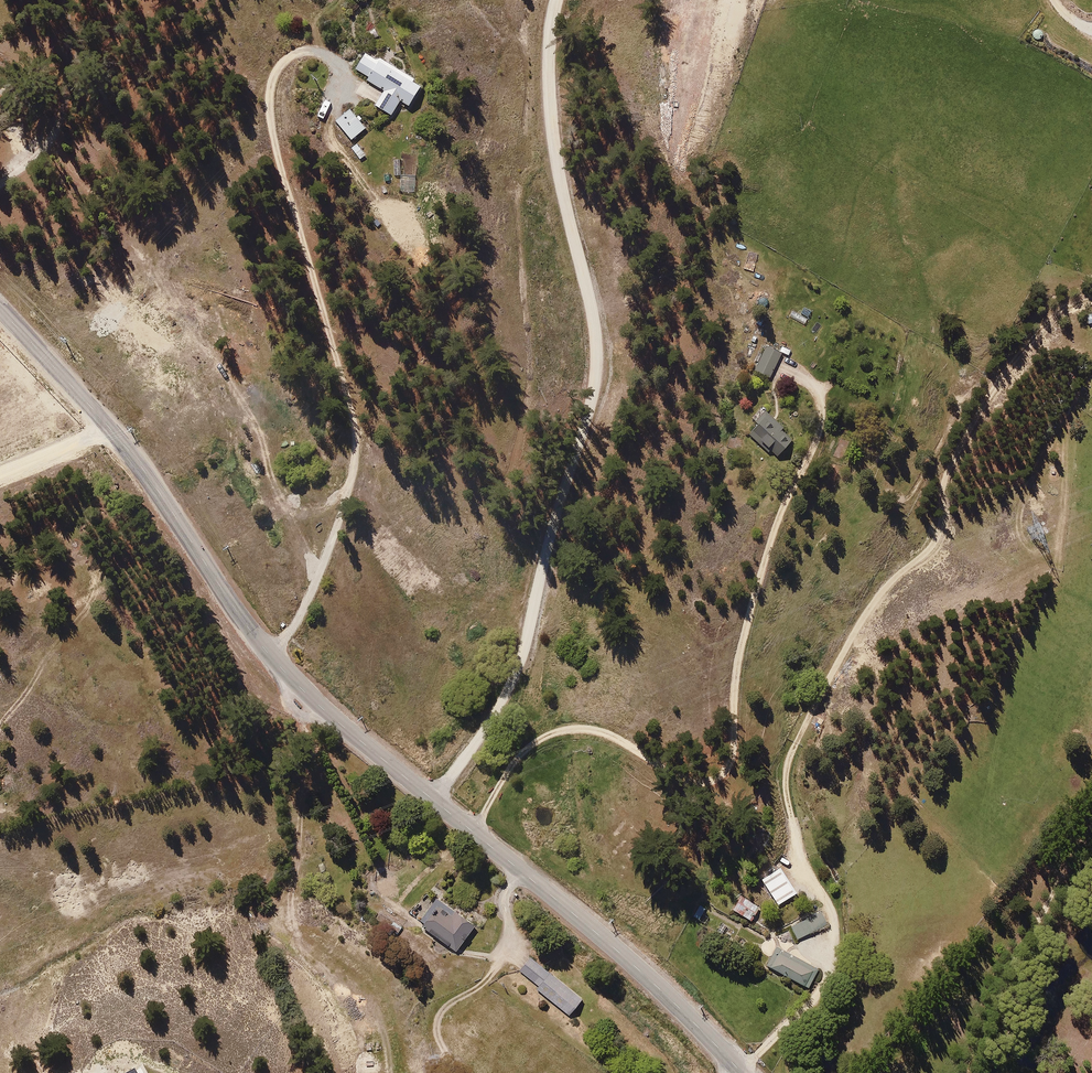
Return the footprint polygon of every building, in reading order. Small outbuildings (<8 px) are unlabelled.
[(412,90),(356,55),(344,72),(372,91),(362,109),(380,119),(389,105),(398,111),(412,90)] [(341,111),(324,123),(340,146),(358,132),(341,111)] [(759,346),(741,372),(754,381),(772,354),(759,346)] [(758,410),(741,429),(770,453),(788,436),(758,410)] [(776,862),(758,872),(774,900),(793,891),(776,862)] [(758,893),(738,883),(728,906),(749,916),(758,893)] [(440,887),(422,911),(458,938),(475,914),(440,887)] [(824,899),(791,916),(798,930),(829,915),(824,899)] [(823,958),(775,936),(766,959),(811,979),(823,958)] [(585,985),(532,945),(520,961),(570,1005),(585,985)]
